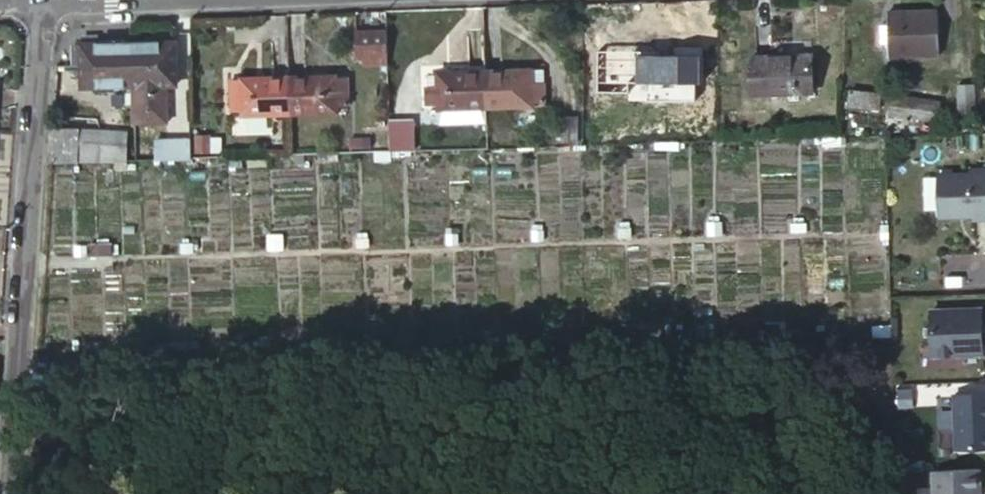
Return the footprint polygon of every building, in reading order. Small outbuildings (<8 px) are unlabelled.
[(890,43),(891,56),(939,53),(938,8),(888,10),(889,23),(881,24),(882,43),(890,43)] [(363,71),(390,70),(389,35),(359,37),(360,64),(363,63),(363,71)] [(134,41),(135,86),(135,120),(137,120),(157,120),(168,120),(167,84),(178,85),(177,39),(134,41)] [(83,42),(83,65),(84,87),(131,86),(135,86),(134,41),(83,42)] [(752,57),(752,92),(813,91),(812,56),(752,57)] [(535,69),(488,70),(490,109),(537,107),(537,101),(548,100),(547,83),(544,83),(543,68),(535,69)] [(490,109),(488,70),(439,72),(439,78),(431,78),(432,88),(430,88),(430,105),(442,105),(442,111),(490,109)] [(291,79),(293,116),(342,113),(341,109),(352,108),(351,78),(340,78),(340,76),(291,79)] [(247,119),(293,116),(291,79),(246,81),(246,83),(233,84),(235,114),(247,113),(247,119)] [(960,86),(962,114),(978,113),(977,85),(960,86)] [(647,105),(647,123),(648,131),(667,131),(667,117),(677,117),(676,88),(614,90),(614,107),(647,105)] [(855,91),(854,106),(883,109),(885,93),(855,91)] [(898,95),(895,113),(941,120),(944,101),(898,95)] [(695,96),(695,116),(709,115),(709,96),(695,96)] [(959,116),(958,123),(967,124),(968,117),(959,116)] [(566,118),(567,143),(583,143),(582,117),(566,118)] [(193,119),(168,120),(157,120),(157,136),(193,136),(193,119)] [(82,132),(52,132),(51,165),(83,165),(83,161),(105,162),(103,139),(82,139),(82,132)] [(103,135),(103,139),(105,162),(130,161),(129,135),(103,135)] [(194,161),(193,136),(157,136),(158,162),(194,161)] [(201,137),(202,155),(214,154),(214,136),(201,137)] [(396,139),(396,152),(410,151),(410,138),(396,139)] [(351,141),(351,152),(375,150),(375,140),(351,141)] [(974,170),(974,173),(940,174),(942,216),(958,216),(960,213),(966,213),(966,215),(976,215),(976,217),(984,217),(984,170),(974,170)] [(934,354),(984,352),(984,356),(984,331),(983,331),(982,307),(933,309),(934,354)] [(955,394),(957,449),(984,448),(984,393),(955,394)] [(936,470),(937,493),(979,493),(979,488),(981,487),(981,468),(936,470)]
